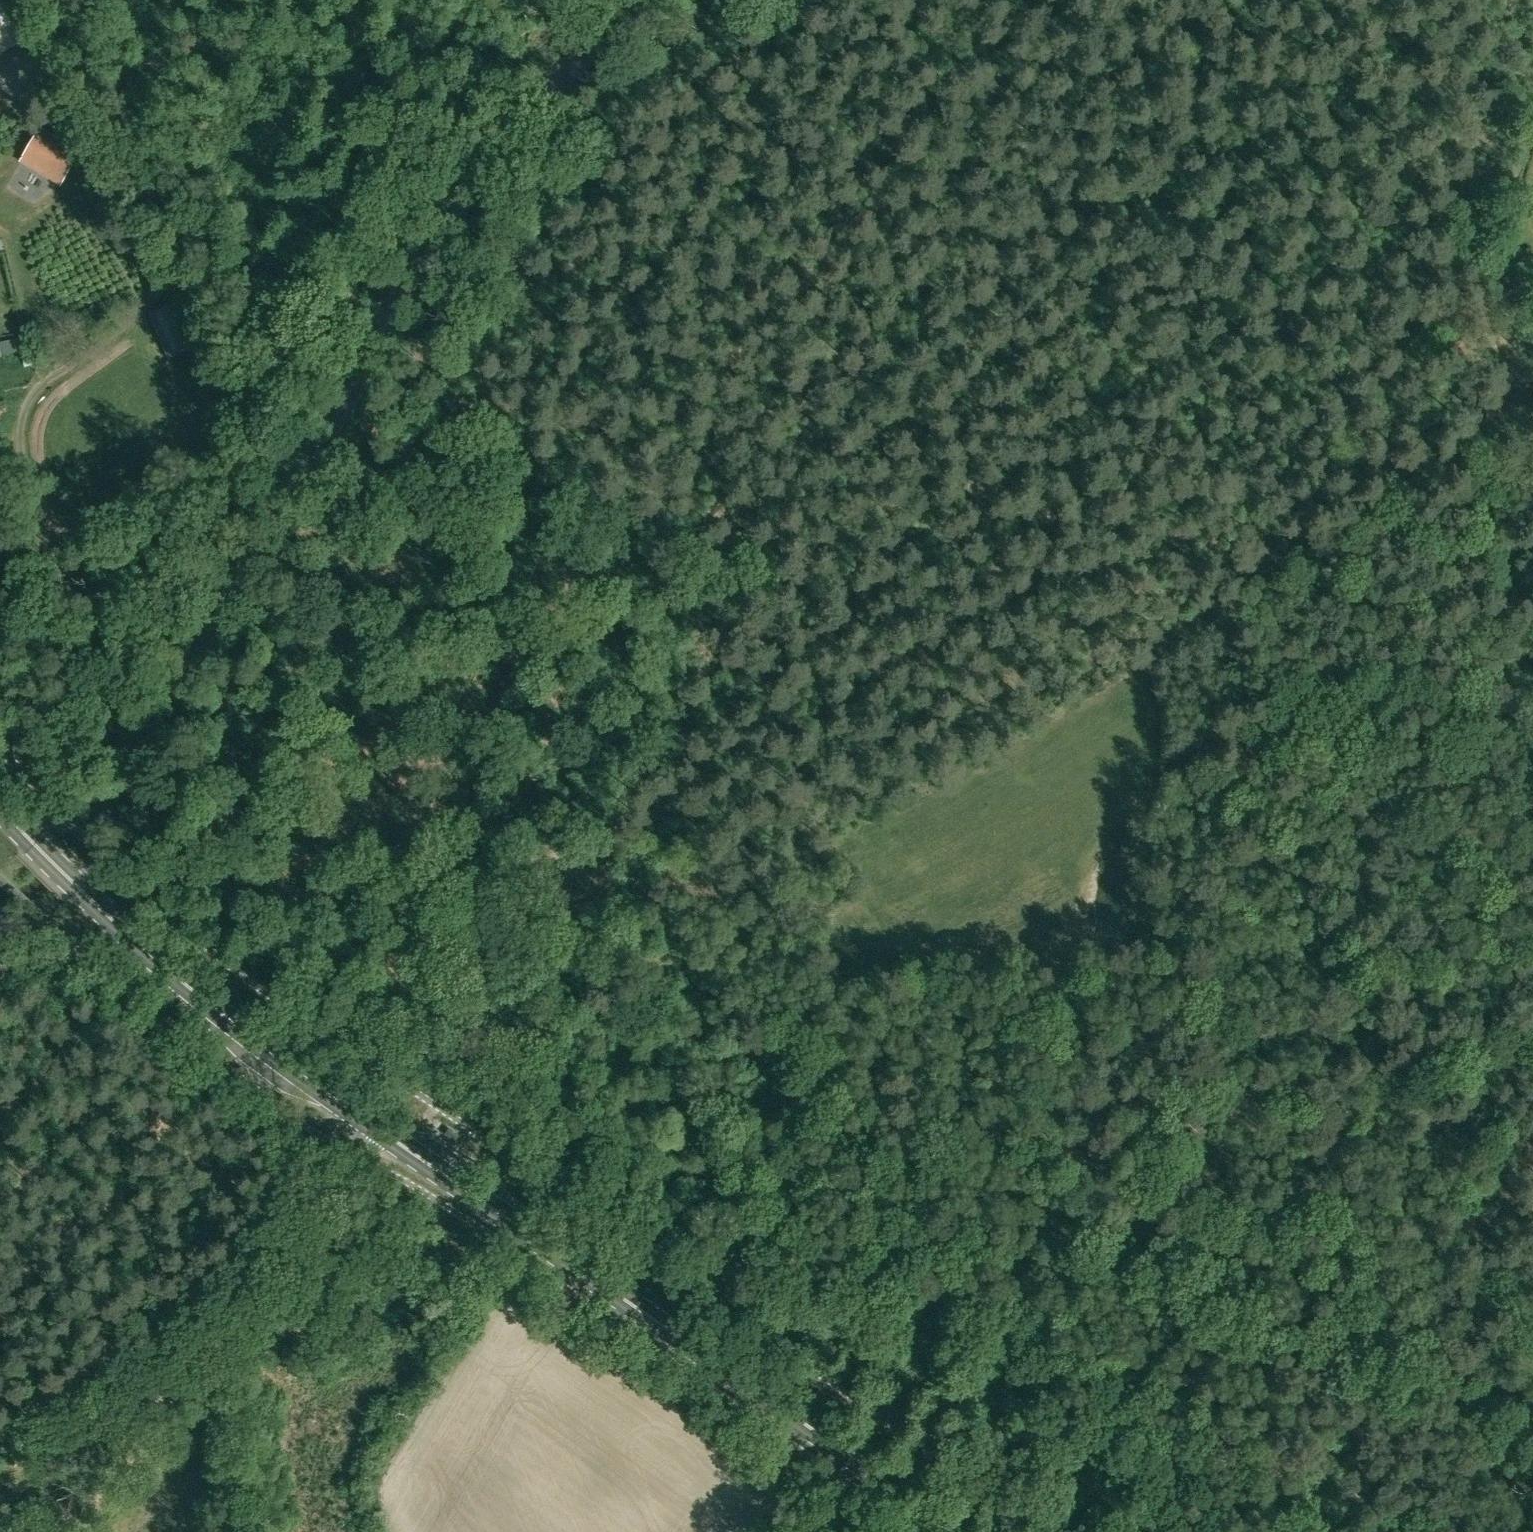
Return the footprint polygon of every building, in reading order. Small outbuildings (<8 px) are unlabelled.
[(7,66),(32,52),(3,0),(0,0),(0,53),(7,66)] [(25,90),(37,82),(26,66),(15,73),(25,90)] [(62,185),(83,152),(42,126),(21,160),(62,185)] [(150,310),(170,354),(211,335),(190,291),(150,310)] [(0,345),(0,353),(1,358),(24,352),(22,340),(0,345)]
